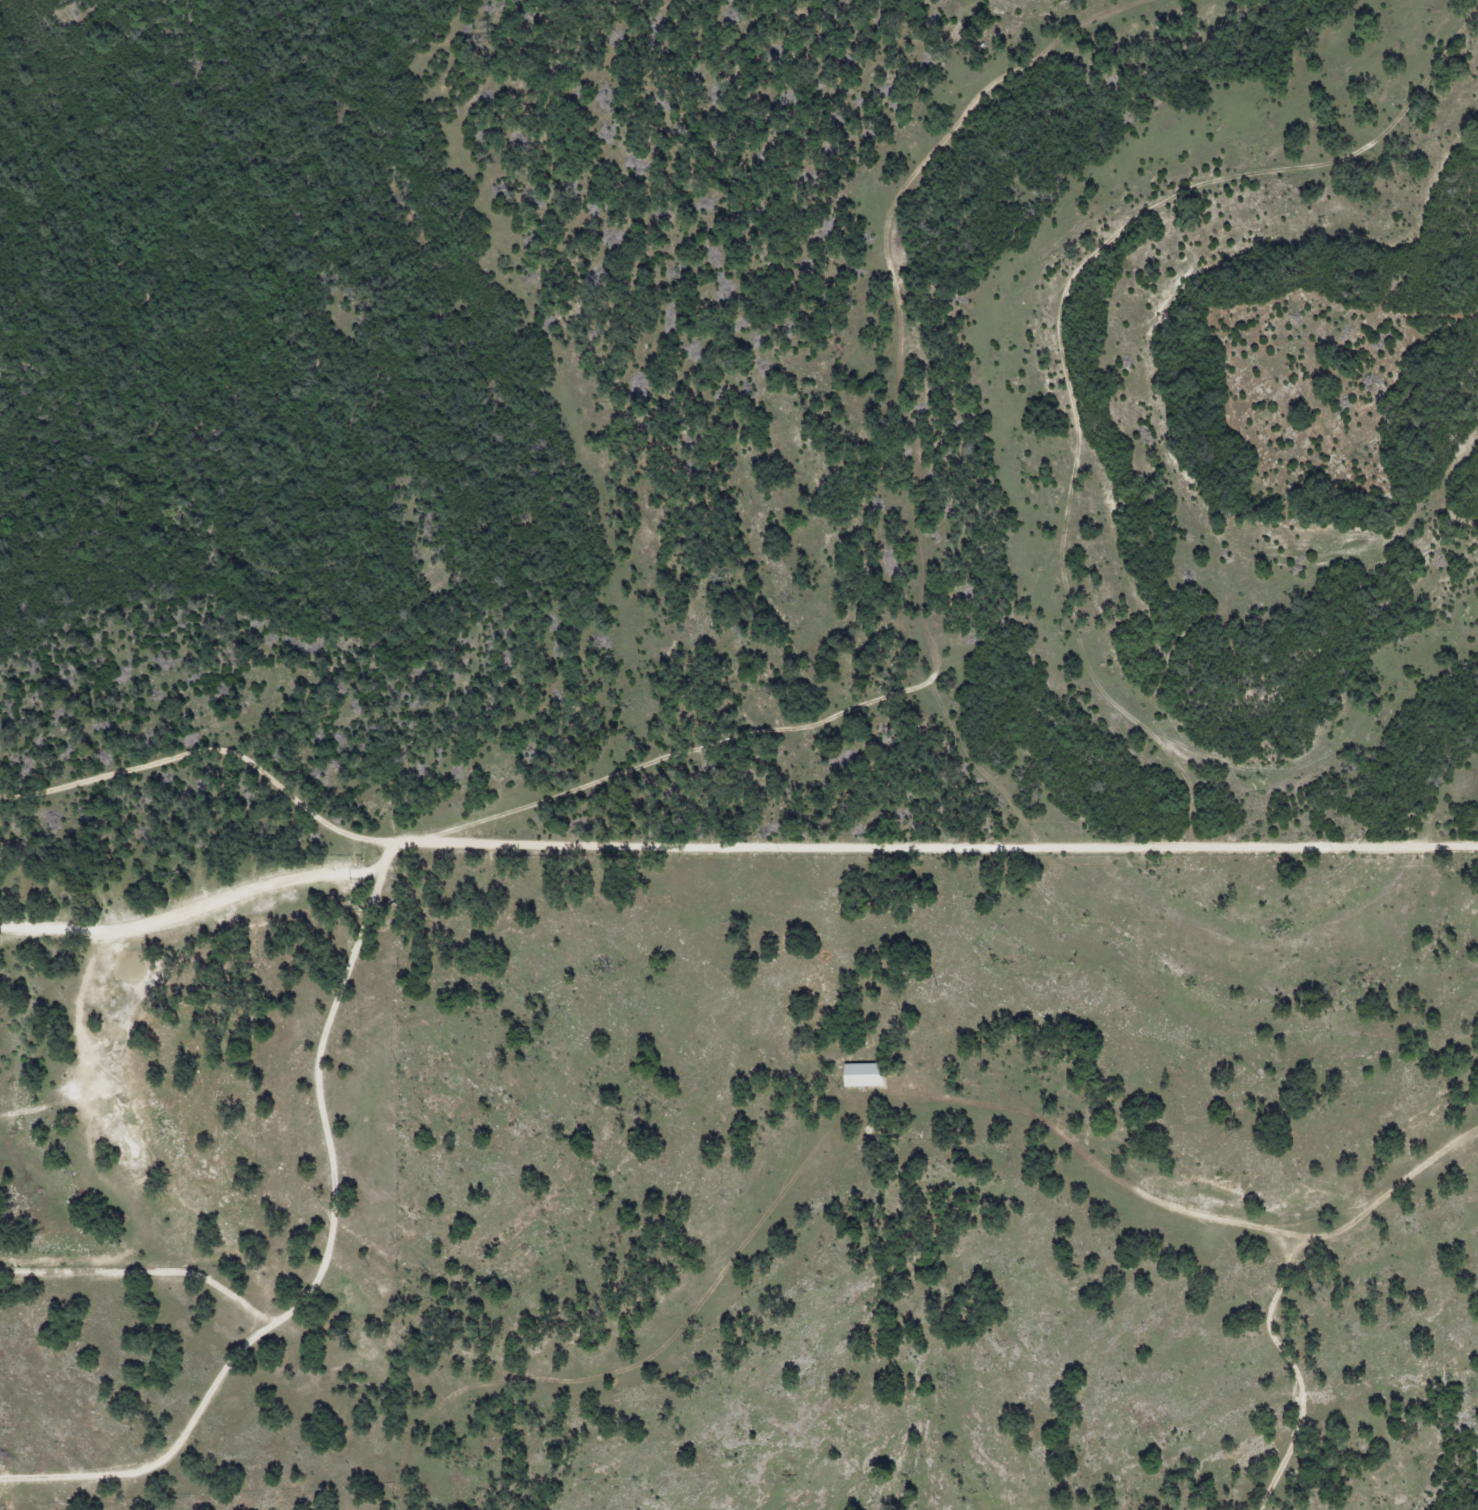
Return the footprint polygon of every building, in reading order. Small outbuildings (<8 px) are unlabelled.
[(843,1087),(881,1086),(880,1063),(843,1064),(843,1087)]
